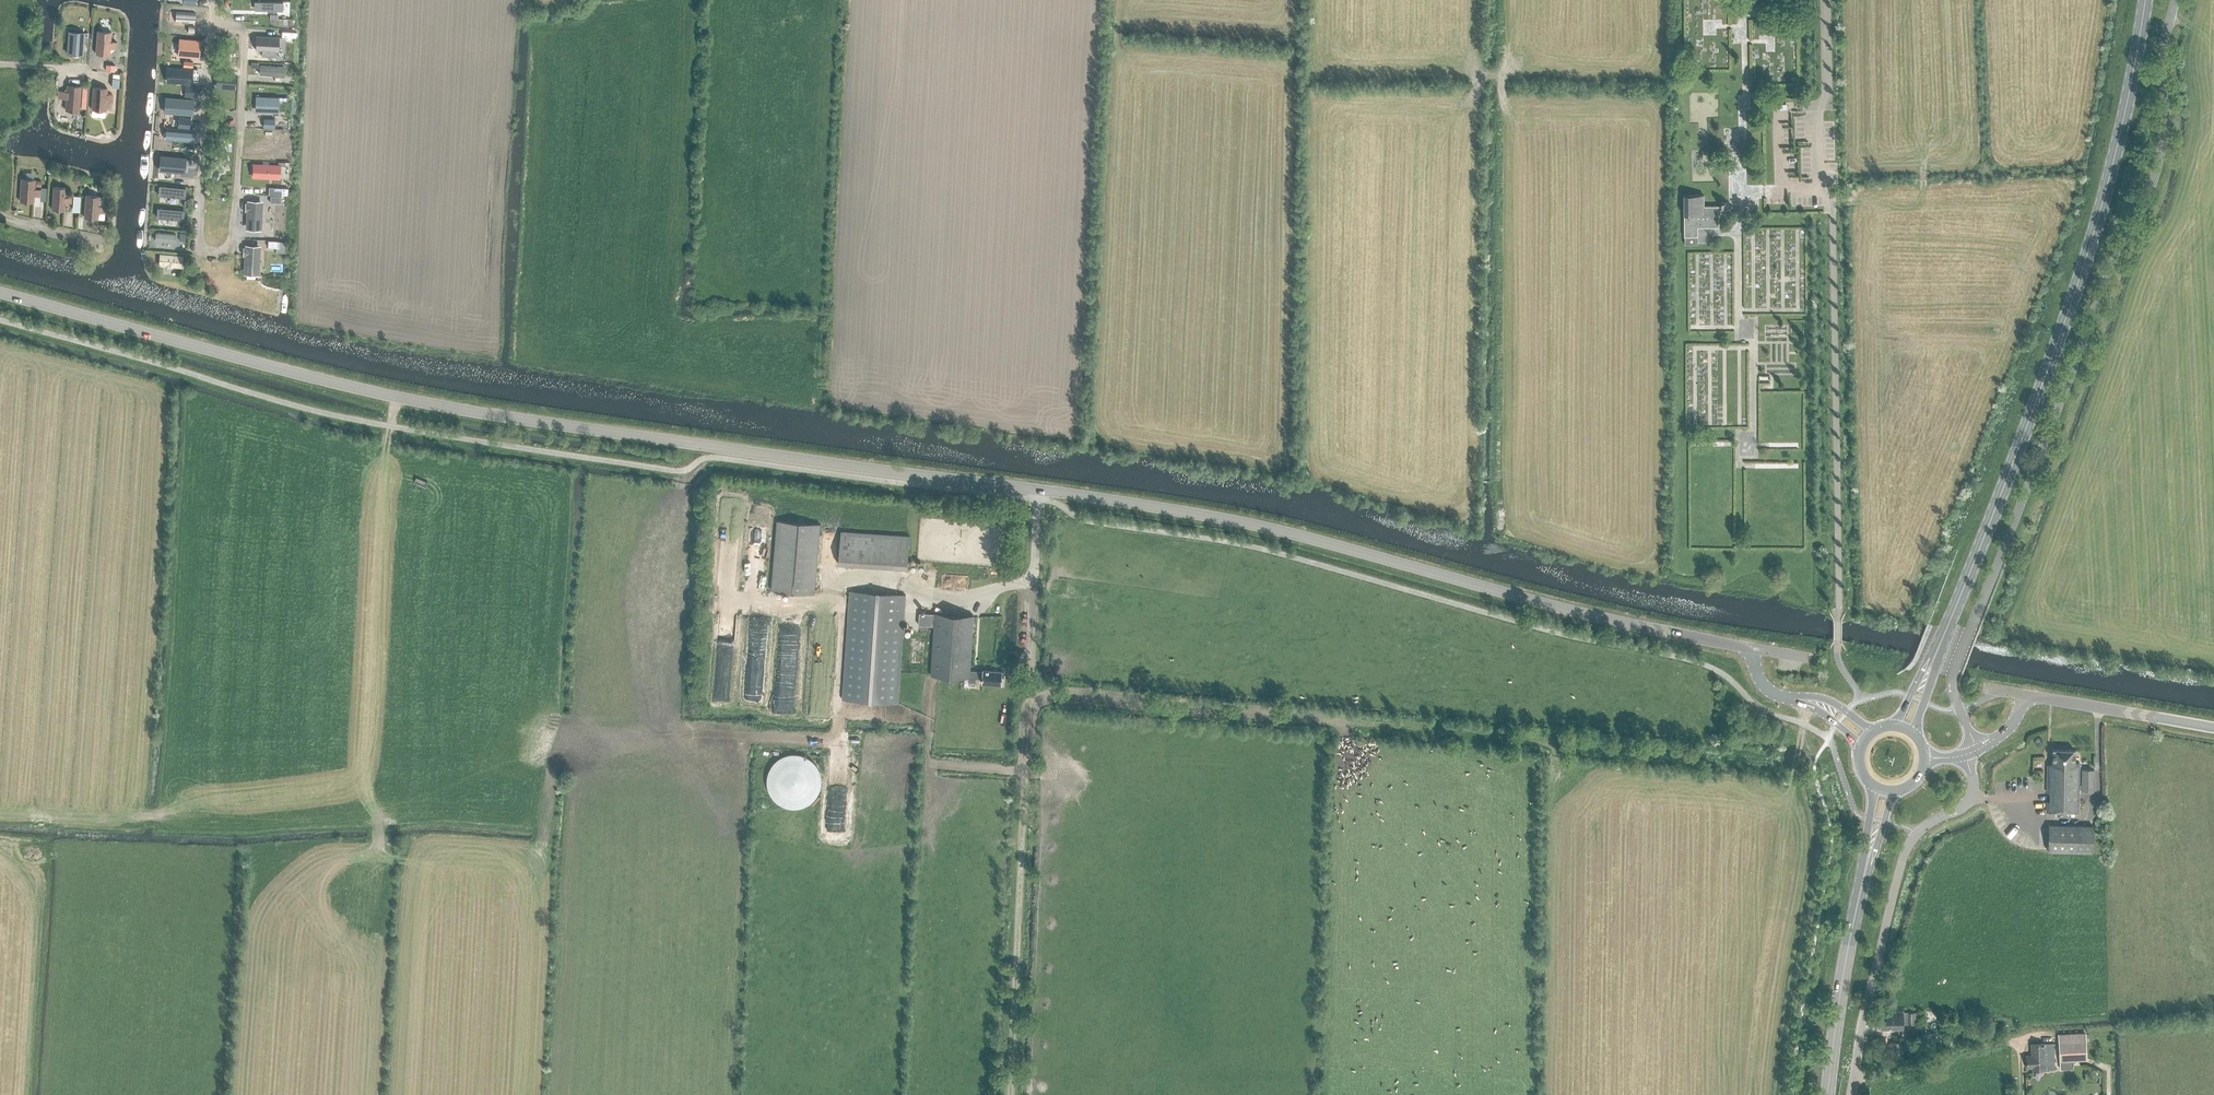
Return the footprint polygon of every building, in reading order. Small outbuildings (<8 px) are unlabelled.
[(252,2),(251,10),(280,12),(281,3),(252,2)] [(174,15),(173,25),(193,27),(194,16),(174,15)] [(96,54),(109,55),(110,48),(116,49),(116,42),(110,41),(111,32),(97,31),(96,54)] [(69,32),(67,53),(82,55),(84,33),(69,32)] [(279,37),(256,36),(255,50),(262,50),(261,56),(268,56),(269,50),(278,51),(279,37)] [(180,40),(178,55),(198,57),(199,41),(180,40)] [(275,75),(275,76),(283,77),(284,67),(260,65),(260,75),(275,75)] [(169,68),(167,81),(189,83),(190,70),(169,68)] [(216,86),(234,88),(235,75),(217,73),(216,86)] [(80,86),(67,85),(67,92),(58,91),(58,98),(66,99),(65,110),(79,111),(80,86)] [(185,96),(197,97),(197,87),(186,86),(185,96)] [(107,88),(94,87),(92,110),(105,111),(106,101),(112,102),(112,95),(106,94),(107,88)] [(256,96),(256,104),(258,104),(258,112),(278,113),(278,97),(256,96)] [(164,111),(164,112),(192,114),(193,101),(165,98),(165,99),(167,99),(166,111),(164,111)] [(190,119),(179,118),(178,127),(189,127),(190,119)] [(263,119),(263,127),(274,128),(274,119),(263,119)] [(223,141),(217,143),(222,164),(228,162),(223,141)] [(160,155),(163,156),(162,171),(184,173),(184,164),(191,165),(191,160),(185,159),(185,158),(186,158),(186,157),(160,155)] [(258,165),(258,177),(279,178),(280,166),(258,165)] [(20,201),(33,202),(34,196),(40,196),(40,189),(34,189),(35,179),(21,178),(20,201)] [(159,186),(158,195),(172,197),(175,197),(185,198),(186,189),(159,186)] [(54,187),(52,210),(64,211),(65,203),(71,203),(71,197),(65,197),(66,188),(54,187)] [(84,218),(98,219),(98,212),(104,213),(105,206),(99,205),(99,196),(86,195),(84,218)] [(1719,227),(1719,206),(1704,206),(1704,195),(1684,195),(1684,236),(1698,236),(1697,227),(1719,227)] [(248,223),(248,228),(259,229),(259,224),(260,202),(249,201),(249,203),(248,210),(248,223)] [(157,208),(156,217),(171,219),(173,220),(173,219),(183,220),(184,211),(157,208)] [(180,237),(156,234),(155,248),(179,250),(180,241),(180,237)] [(268,240),(268,247),(276,248),(276,252),(285,252),(285,241),(279,241),(268,240)] [(246,268),(245,273),(257,273),(257,268),(258,247),(247,246),(247,248),(246,254),(246,268)] [(160,255),(159,265),(182,267),(183,257),(160,255)] [(777,521),(771,591),(814,594),(820,525),(777,521)] [(910,536),(841,531),(838,564),(907,569),(910,536)] [(850,591),(842,700),(898,704),(905,595),(850,591)] [(976,681),(976,679),(982,679),(981,684),(1001,685),(1002,672),(982,671),(982,672),(970,671),(973,616),(935,613),(935,614),(919,613),(918,625),(934,626),(930,675),(968,678),(968,681),(976,681)] [(922,649),(922,643),(911,642),(910,664),(915,664),(916,657),(921,658),(921,652),(916,651),(916,649),(922,649)] [(759,686),(762,671),(749,668),(746,684),(759,686)] [(789,743),(781,744),(775,747),(769,751),(765,757),(762,763),(761,770),(762,777),(765,784),(769,790),(775,794),(781,797),(789,798),(796,797),(802,794),(808,790),(812,784),(815,777),(816,770),(815,763),(812,757),(808,751),(802,747),(796,744),(789,743)] [(2052,765),(2048,765),(2047,793),(2051,793),(2050,802),(2047,801),(2046,812),(2078,813),(2079,789),(2081,789),(2081,791),(2093,791),(2094,769),(2082,769),(2081,784),(2079,784),(2080,763),(2075,762),(2075,750),(2053,749),(2052,765)] [(2104,825),(2104,822),(2101,819),(2097,819),(2094,822),(2094,826),(2097,828),(2101,828),(2104,825)] [(2048,825),(2048,852),(2092,852),(2092,826),(2048,825)] [(1881,1024),(1894,1024),(1894,1026),(1903,1026),(1903,1024),(1914,1024),(1914,1012),(1907,1012),(1907,1013),(1903,1013),(1903,1011),(1894,1011),(1894,1012),(1881,1012),(1881,1024)] [(1902,1029),(1903,1037),(1913,1036),(1913,1029),(1902,1029)] [(2086,1033),(2072,1034),(2072,1042),(2059,1042),(2060,1062),(2087,1060),(2086,1033)] [(1891,1042),(1891,1056),(1901,1056),(1901,1042),(1891,1042)] [(2055,1069),(2053,1044),(2031,1045),(2031,1056),(2026,1056),(2027,1068),(2032,1068),(2032,1070),(2055,1069)]
